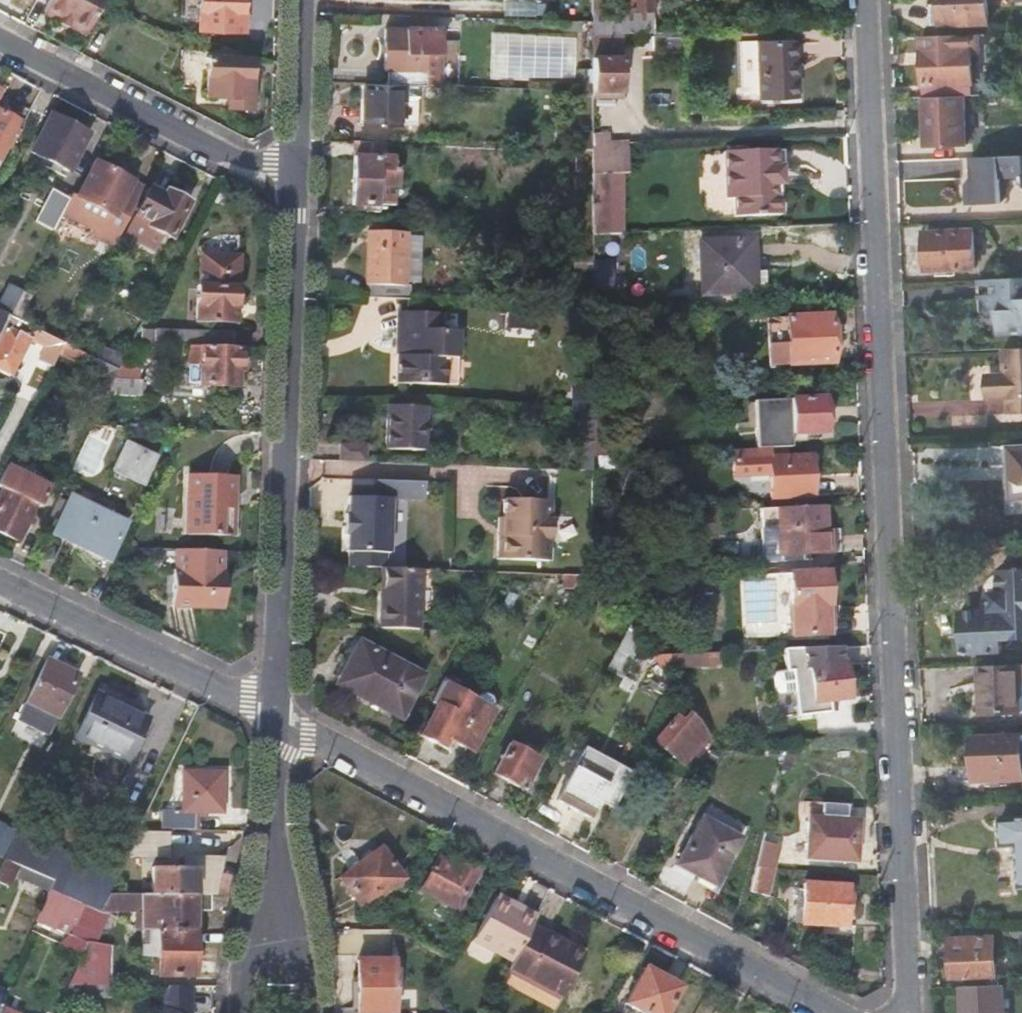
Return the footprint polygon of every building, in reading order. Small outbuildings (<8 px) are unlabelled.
[(40,12),(79,34),(95,3),(100,6),(102,2),(103,0),(46,0),(40,12)] [(195,31),(237,33),(237,10),(241,10),(241,0),(196,0),(195,31)] [(595,19),(595,32),(624,32),(654,31),(655,31),(655,23),(654,0),(595,0),(595,19)] [(992,24),(991,0),(945,0),(946,26),(992,24)] [(389,66),(389,82),(421,83),(429,84),(429,69),(440,69),(441,26),(388,24),(386,66),(389,66)] [(443,27),(444,51),(461,50),(460,26),(443,27)] [(655,31),(654,31),(655,52),(680,51),(679,30),(655,31)] [(625,83),(624,32),(595,32),(596,65),(597,89),(597,93),(619,92),(619,83),(625,83)] [(571,36),(487,33),(485,78),(569,81),(571,36)] [(984,33),(925,35),(927,96),(968,95),(978,94),(976,45),(984,45),(984,33)] [(795,38),(756,40),(759,97),(797,95),(795,38)] [(759,97),(756,40),(740,40),(742,92),(749,91),(749,97),(759,97)] [(204,56),(202,98),(227,98),(226,109),(249,110),(250,77),(244,77),(245,58),(204,56)] [(439,84),(440,69),(429,69),(429,84),(439,84)] [(431,124),(432,85),(369,83),(367,121),(431,124)] [(970,144),(968,95),(927,96),(929,146),(970,144)] [(21,121),(0,110),(0,161),(21,121)] [(89,134),(49,113),(30,153),(69,172),(89,134)] [(611,128),(596,129),(596,133),(596,149),(596,168),(623,168),(629,168),(629,139),(611,140),(611,128)] [(596,133),(575,132),(575,147),(596,149),(596,133)] [(389,155),(389,140),(379,140),(358,139),(355,202),(378,203),(378,202),(397,203),(398,194),(384,194),(385,183),(398,184),(398,166),(393,166),(393,156),(389,155)] [(781,167),(781,149),(729,150),(729,198),(738,198),(738,214),(783,214),(783,185),(786,185),(786,168),(781,167)] [(977,156),(977,176),(974,176),(970,181),(971,202),(1007,201),(1011,196),(1011,186),(1006,186),(1005,175),(1011,175),(1021,175),(1021,154),(977,156)] [(146,185),(96,159),(78,193),(74,191),(69,199),(63,211),(96,228),(93,233),(116,244),(146,185)] [(623,168),(596,168),(596,211),(596,224),(596,230),(623,230),(623,168)] [(147,186),(134,215),(149,222),(146,228),(169,240),(189,201),(166,189),(163,194),(147,186)] [(33,223),(52,233),(53,230),(63,211),(69,199),(50,189),(33,223)] [(979,267),(977,226),(927,228),(928,269),(979,267)] [(372,281),(371,295),(414,297),(414,284),(407,284),(407,280),(409,233),(370,232),(368,281),(372,281)] [(423,281),(424,234),(409,233),(407,280),(423,281)] [(769,272),(757,272),(756,237),(701,238),(702,294),(769,293),(769,272)] [(194,284),(194,321),(235,323),(235,284),(235,254),(197,254),(196,284),(194,284)] [(1005,308),(1007,333),(1021,332),(1021,276),(999,277),(999,295),(1005,296),(1005,308)] [(985,309),(1005,308),(1005,296),(999,295),(999,277),(990,277),(983,277),(985,309)] [(0,318),(0,336),(9,316),(10,314),(3,311),(0,318)] [(401,382),(449,383),(450,357),(459,357),(460,313),(407,311),(405,356),(401,356),(401,382)] [(786,315),(786,322),(770,322),(770,364),(832,364),(831,314),(786,315)] [(9,316),(0,336),(0,371),(11,377),(30,339),(43,346),(37,358),(53,366),(59,354),(64,344),(9,316)] [(154,329),(153,344),(199,345),(233,346),(235,331),(154,327),(154,329)] [(140,343),(153,344),(154,329),(141,329),(140,343)] [(92,387),(105,394),(113,378),(118,368),(97,358),(65,342),(64,344),(59,354),(98,373),(92,387)] [(244,372),(244,347),(233,346),(199,345),(198,386),(237,387),(238,371),(244,372)] [(1007,346),(1008,370),(993,371),(994,396),(1009,395),(1010,414),(1021,413),(1021,346),(1007,346)] [(97,358),(118,368),(123,359),(102,348),(97,358)] [(458,384),(459,357),(450,357),(449,383),(458,384)] [(115,377),(113,378),(105,394),(142,395),(143,378),(138,378),(139,366),(121,363),(115,377)] [(824,432),(823,396),(755,397),(755,447),(771,446),(787,446),(791,446),(791,439),(807,439),(807,432),(824,432)] [(426,448),(427,405),(389,403),(388,446),(426,448)] [(582,411),(582,470),(597,471),(596,449),(596,411),(582,411)] [(155,456),(125,442),(113,469),(144,482),(155,456)] [(341,446),(341,461),(366,461),(366,446),(341,446)] [(771,455),(771,446),(755,447),(734,447),(734,477),(755,476),(756,492),(770,493),(770,498),(812,497),(812,454),(786,454),(771,455)] [(786,454),(787,446),(771,446),(771,455),(786,454)] [(1013,461),(1021,461),(1021,446),(1013,446),(1013,461)] [(1013,461),(1015,497),(1021,497),(1021,461),(1013,461)] [(0,476),(0,485),(2,485),(0,489),(0,531),(17,540),(36,502),(40,503),(48,486),(5,465),(0,476)] [(190,473),(188,496),(199,497),(200,474),(190,473)] [(199,497),(188,496),(188,534),(228,536),(229,497),(236,498),(237,475),(200,474),(199,497)] [(429,480),(392,479),(355,477),(355,495),(352,495),(351,512),(349,512),(348,532),(350,532),(350,550),(352,550),(352,564),(369,564),(382,565),(388,565),(389,565),(389,552),(392,552),(394,497),(428,497),(429,480)] [(127,521),(69,494),(53,527),(91,546),(89,551),(108,560),(127,521)] [(553,516),(554,498),(507,496),(507,516),(506,533),(501,533),(500,556),(552,558),(552,536),(555,536),(555,516),(553,516)] [(235,535),(236,498),(229,497),(228,536),(235,535)] [(826,504),(765,505),(750,505),(751,557),(766,557),(843,555),(842,533),(826,533),(826,504)] [(220,572),(220,550),(177,548),(177,569),(171,568),(170,603),(223,605),(224,583),(217,583),(216,572),(220,572)] [(382,587),(380,624),(422,626),(423,566),(389,565),(388,565),(387,588),(382,587)] [(1005,653),(1004,639),(1021,639),(1021,566),(1001,566),(1002,588),(993,588),(993,595),(994,606),(963,607),(965,653),(1005,653)] [(829,569),(769,572),(772,637),(832,634),(829,569)] [(224,572),(220,572),(216,572),(217,583),(224,583),(224,572)] [(582,573),(564,572),(562,585),(575,587),(577,583),(582,573)] [(582,573),(577,583),(590,583),(607,583),(607,573),(597,573),(582,573)] [(973,596),(973,607),(994,606),(993,595),(973,596)] [(644,641),(632,625),(610,665),(626,674),(644,641)] [(365,670),(355,691),(403,716),(426,673),(362,639),(350,662),(365,670)] [(798,715),(830,712),(829,700),(834,699),(850,698),(845,664),(843,664),(842,646),(782,648),(789,707),(797,706),(798,715)] [(722,666),(722,651),(702,652),(702,667),(722,666)] [(700,652),(653,653),(662,666),(701,664),(700,652)] [(51,656),(30,700),(31,700),(24,717),(55,732),(63,716),(64,716),(85,673),(51,656)] [(339,682),(355,691),(365,670),(350,662),(339,682)] [(980,663),(983,713),(1021,712),(1021,678),(1021,662),(980,663)] [(665,670),(654,688),(670,697),(675,686),(665,670)] [(448,736),(473,749),(495,708),(490,706),(492,701),(491,696),(485,693),(480,694),(478,699),(443,681),(433,701),(437,703),(420,733),(442,744),(448,736)] [(95,694),(75,736),(125,760),(146,718),(95,694)] [(790,716),(798,715),(797,706),(789,707),(790,716)] [(698,756),(706,748),(702,744),(711,734),(683,708),(655,737),(684,764),(694,753),(698,756)] [(974,733),(976,779),(1021,778),(1021,733),(974,733)] [(521,775),(530,779),(541,755),(511,739),(493,773),(515,785),(521,775)] [(600,798),(606,801),(613,805),(631,772),(586,747),(576,767),(559,799),(590,817),(600,798)] [(791,761),(794,747),(788,748),(785,760),(791,761)] [(160,810),(160,828),(193,828),(194,812),(222,813),(223,771),(181,770),(179,810),(160,810)] [(861,819),(851,819),(852,802),(811,799),(808,855),(858,861),(861,819)] [(678,863),(717,885),(743,835),(703,814),(678,863)] [(1002,815),(1002,840),(1021,839),(1021,855),(1021,814),(1002,815)] [(117,875),(16,831),(11,843),(4,858),(19,865),(53,881),(50,888),(100,910),(109,893),(117,875)] [(169,831),(137,831),(125,857),(168,858),(169,831)] [(4,858),(11,843),(0,839),(0,857),(4,858)] [(406,878),(382,846),(339,877),(362,910),(406,878)] [(459,861),(456,866),(437,855),(418,890),(457,912),(479,871),(459,861)] [(148,866),(148,893),(210,894),(216,894),(222,856),(183,857),(182,867),(148,866)] [(19,865),(4,858),(0,866),(0,881),(10,886),(13,877),(19,865)] [(765,892),(772,866),(757,864),(750,888),(765,892)] [(13,877),(48,893),(50,888),(53,881),(19,865),(13,877)] [(804,898),(797,898),(796,920),(832,922),(832,928),(844,929),(844,924),(855,924),(857,882),(806,879),(804,898)] [(97,943),(111,914),(100,910),(50,888),(48,893),(32,930),(50,938),(54,930),(66,936),(58,951),(57,953),(77,962),(68,984),(111,984),(111,943),(97,943)] [(210,910),(210,894),(148,893),(109,893),(100,910),(144,912),(144,928),(196,927),(196,910),(210,910)] [(497,895),(495,899),(517,911),(519,907),(497,895)] [(472,941),(511,963),(533,924),(536,916),(519,907),(517,911),(495,899),(472,941)] [(509,968),(562,997),(586,952),(533,924),(511,963),(509,968)] [(195,977),(196,927),(144,928),(144,957),(154,958),(154,977),(195,977)] [(955,975),(999,973),(998,933),(954,934),(955,975)] [(356,1012),(394,1012),(395,980),(395,966),(356,966),(356,979),(356,1012)] [(680,987),(644,967),(624,1003),(644,1012),(666,1012),(680,987)] [(1006,983),(965,984),(966,1012),(1007,1012),(1006,983)] [(111,996),(111,984),(68,984),(62,996),(111,996)] [(153,1012),(189,1012),(190,985),(166,984),(153,1012)]
